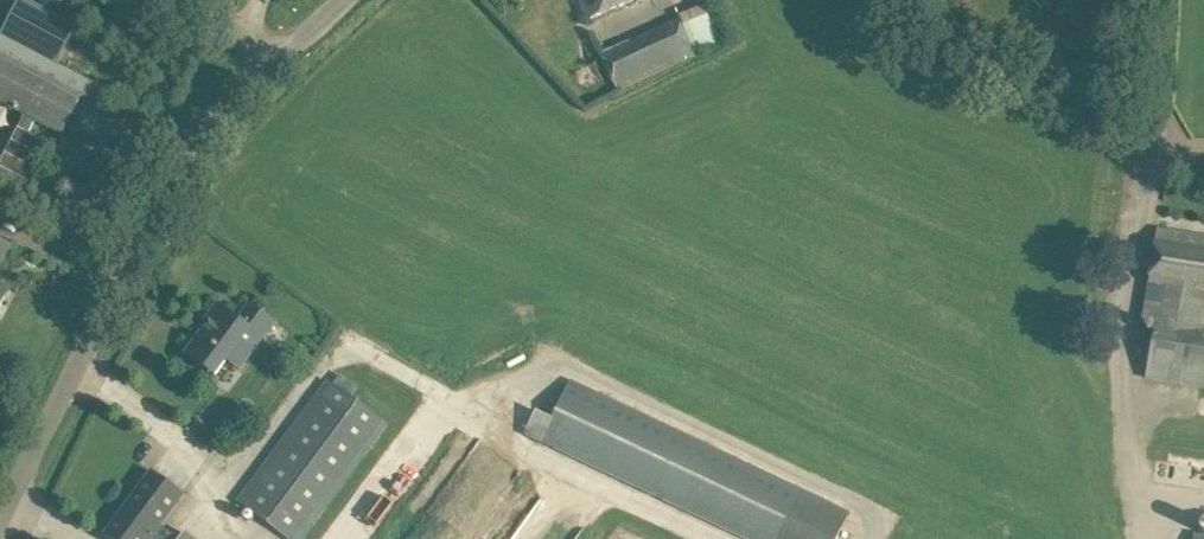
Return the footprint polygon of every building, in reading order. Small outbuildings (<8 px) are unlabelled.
[(0,38),(0,102),(26,115),(0,164),(0,182),(19,192),(46,142),(29,133),(35,120),(62,134),(82,97),(47,79),(55,64),(56,65),(76,27),(26,0),(22,0),(3,37),(0,38)] [(587,20),(630,0),(578,0),(587,20)] [(602,59),(618,94),(694,58),(678,23),(602,59)] [(1146,381),(1201,390),(1203,377),(1203,378),(1203,236),(1157,229),(1143,321),(1155,323),(1146,381)] [(10,246),(0,240),(0,266),(10,246)] [(275,322),(269,318),(250,304),(238,319),(217,304),(206,319),(211,323),(207,329),(205,328),(185,354),(215,376),(227,360),(239,369),(275,322)] [(237,500),(289,538),(303,538),(388,425),(350,396),(333,384),(328,379),(237,500)] [(747,538),(835,538),(848,512),(570,380),(552,418),(536,411),(524,435),(747,538)] [(1158,464),(1203,471),(1203,424),(1165,418),(1158,464)] [(171,485),(152,471),(104,535),(109,538),(193,538),(166,519),(184,495),(171,485)]
